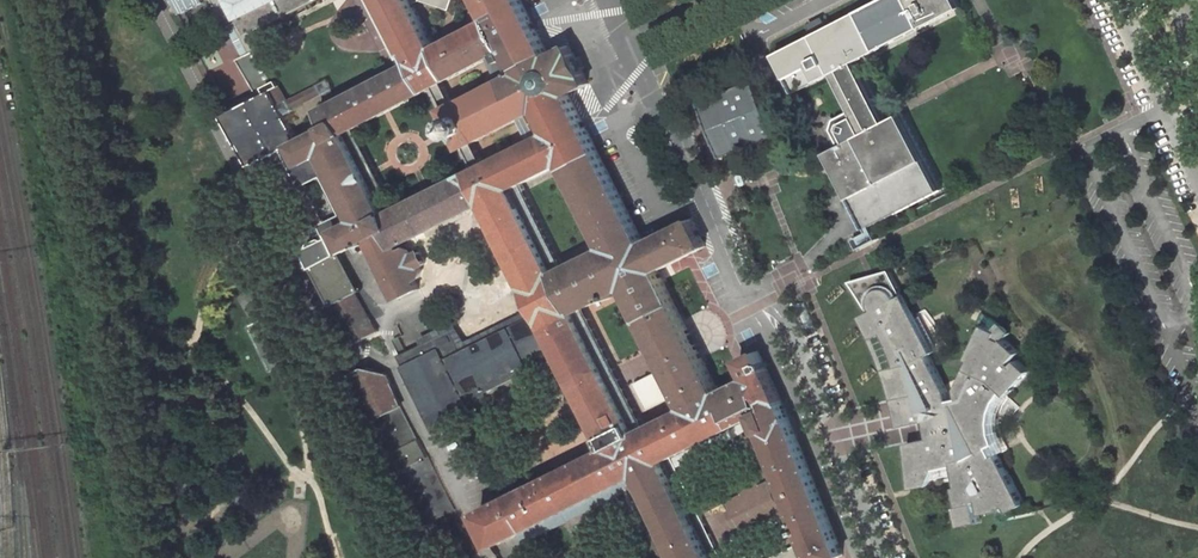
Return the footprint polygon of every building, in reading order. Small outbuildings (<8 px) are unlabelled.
[(180,12),(202,2),(201,0),(174,0),(180,12)] [(225,27),(233,23),(248,53),(255,49),(239,18),(229,0),(212,0),(225,27)] [(239,18),(240,18),(248,34),(314,0),(229,0),(239,18)] [(401,67),(411,62),(380,2),(379,0),(366,0),(401,67)] [(380,2),(411,62),(446,45),(442,38),(434,42),(416,6),(424,2),(453,11),(456,0),(385,0),(380,2)] [(492,22),(524,6),(521,0),(481,0),(492,22)] [(775,54),(795,92),(833,73),(864,133),(826,153),(865,229),(871,225),(941,190),(902,113),(887,121),(856,61),(962,7),(958,0),(881,0),(775,54)] [(401,67),(321,109),(329,124),(335,136),(342,132),(434,86),(443,81),(489,58),(500,79),(517,71),(526,66),(523,61),(546,50),(524,6),(492,22),(446,45),(411,62),(401,67)] [(248,53),(233,23),(225,27),(241,57),(248,53)] [(446,108),(444,108),(464,147),(465,146),(474,142),(520,118),(537,110),(546,105),(548,110),(571,99),(568,93),(588,83),(568,44),(549,55),(546,50),(523,61),(526,66),(517,71),(500,79),(454,103),(446,108)] [(275,89),(255,49),(248,53),(241,57),(236,59),(252,92),(244,96),(248,103),(273,90),(275,89)] [(753,79),(697,101),(720,158),(776,135),(753,79)] [(434,86),(446,108),(454,103),(443,81),(434,86)] [(248,103),(228,114),(255,164),(255,163),(260,172),(281,161),(281,160),(276,152),(283,148),(300,139),(273,90),(248,103)] [(520,118),(531,140),(485,163),(476,168),(469,171),(484,202),(495,223),(540,313),(557,348),(608,447),(480,511),(497,545),(638,474),(672,457),(756,415),(781,403),(767,367),(768,366),(768,365),(768,363),(768,362),(768,361),(768,360),(767,358),(765,357),(764,357),(763,356),(761,356),(755,344),(740,352),(752,375),(719,391),(685,408),(645,428),(635,433),(574,312),(554,271),(512,186),(522,181),(562,161),(594,145),(571,99),(548,110),(546,105),(537,110),(520,118)] [(469,171),(435,189),(392,210),(384,214),(377,201),(360,169),(342,132),(335,136),(329,124),(300,139),(283,148),(276,152),(281,160),(288,157),(298,175),(315,166),(326,160),(327,159),(327,160),(336,178),(356,217),(326,234),(330,240),(325,243),(321,241),(320,245),(318,247),(314,245),(313,249),(305,254),(313,268),(315,267),(342,253),(367,239),(398,299),(419,288),(418,286),(414,278),(419,275),(425,267),(424,265),(428,263),(423,252),(418,255),(406,251),(405,248),(400,251),(397,245),(428,230),(484,202),(469,171)] [(474,142),(465,146),(476,168),(485,163),(474,142)] [(594,145),(562,161),(604,246),(564,266),(554,271),(574,312),(585,307),(625,287),(655,347),(662,362),(664,367),(685,408),(719,391),(706,367),(698,350),(688,331),(658,271),(672,263),(705,246),(691,218),(644,242),(594,145)] [(783,153),(726,174),(733,190),(789,168),(783,153)] [(522,181),(512,186),(554,271),(564,266),(522,181)] [(342,253),(315,267),(357,343),(379,331),(357,292),(362,289),(342,253)] [(925,420),(929,439),(906,444),(907,457),(911,456),(914,473),(909,474),(911,489),(929,485),(938,471),(955,469),(958,490),(956,490),(959,508),(957,509),(959,524),(960,528),(978,525),(976,513),(980,512),(981,517),(1000,514),(999,511),(1006,510),(1014,518),(1038,514),(1033,512),(1028,509),(999,453),(995,456),(991,447),(997,444),(993,434),(992,422),(993,411),(997,402),(1004,393),(1008,396),(1030,372),(1023,364),(1017,369),(1015,366),(1020,361),(1024,356),(1006,338),(1002,343),(997,339),(1001,332),(986,324),(968,360),(972,362),(964,384),(955,406),(950,399),(949,390),(946,384),(932,356),(935,354),(933,349),(919,324),(891,272),(890,270),(873,275),(868,277),(850,282),(859,295),(868,308),(875,322),(882,336),(888,351),(893,366),(898,381),(902,397),(907,396),(911,415),(901,414),(898,426),(925,420)] [(240,297),(251,318),(263,312),(251,291),(240,297)] [(585,307),(574,312),(635,433),(645,428),(585,307)] [(403,334),(394,339),(445,440),(451,437),(446,426),(473,412),(469,403),(485,395),(482,390),(484,389),(482,385),(557,348),(540,313),(463,352),(452,330),(436,338),(433,332),(422,338),(425,343),(411,350),(403,334)] [(368,367),(354,374),(429,522),(455,509),(429,456),(429,457),(389,374),(368,367)] [(634,383),(647,410),(673,398),(660,371),(634,383)] [(756,415),(786,489),(790,499),(806,539),(814,557),(836,557),(843,554),(781,403),(756,415)] [(672,457),(638,474),(641,480),(629,486),(666,557),(722,557),(672,457)] [(737,536),(783,514),(778,504),(790,499),(786,489),(773,495),(768,484),(754,491),(751,486),(734,494),(737,500),(723,507),(726,514),(720,517),(728,533),(734,530),(737,536)] [(806,539),(769,557),(814,557),(806,539)]
